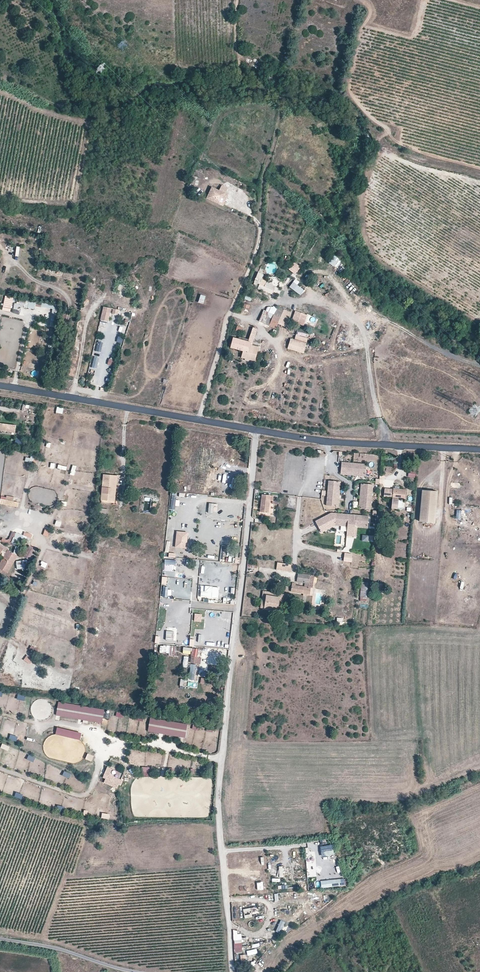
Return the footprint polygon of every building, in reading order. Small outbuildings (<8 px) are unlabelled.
[(191,184),(197,186),(199,177),(193,176),(191,184)] [(219,190),(212,187),(207,198),(220,204),(225,193),(219,190)] [(224,206),(229,194),(225,193),(220,204),(224,206)] [(328,263),(334,268),(340,261),(333,256),(328,263)] [(300,267),(294,262),(288,269),(295,274),(300,267)] [(255,279),(254,284),(261,286),(263,273),(259,272),(258,275),(252,273),(251,278),(255,279)] [(295,279),(289,287),(300,295),(304,290),(297,285),(299,282),(295,279)] [(5,297),(3,311),(11,312),(13,298),(5,297)] [(14,309),(19,310),(19,307),(35,310),(36,305),(16,300),(14,309)] [(53,309),(50,326),(55,327),(58,305),(42,303),(41,307),(53,309)] [(112,309),(104,307),(101,320),(109,322),(112,309)] [(278,323),(281,318),(264,310),(259,321),(275,329),(278,323)] [(284,310),(281,318),(278,323),(285,327),(290,317),(292,319),(294,315),(284,310)] [(308,315),(296,311),(292,321),(304,326),(308,315)] [(253,328),(249,342),(252,342),(254,343),(258,329),(253,328)] [(295,340),(307,343),(309,334),(298,331),(295,340)] [(244,351),(242,358),(256,362),(260,347),(251,345),(252,342),(249,342),(234,337),(231,348),(244,351)] [(304,353),(307,343),(295,340),(290,339),(288,348),(304,353)] [(16,438),(15,447),(26,449),(27,440),(16,438)] [(34,466),(37,457),(32,455),(29,464),(34,466)] [(353,474),(354,463),(341,462),(341,473),(353,474)] [(366,475),(367,464),(354,463),(353,474),(366,475)] [(115,501),(118,476),(104,474),(101,499),(115,501)] [(380,479),(376,479),(376,484),(384,485),(385,476),(380,476),(380,479)] [(338,494),(339,481),(328,480),(327,493),(338,494)] [(373,484),(363,483),(362,496),(372,497),(373,484)] [(405,499),(406,489),(400,488),(395,488),(393,488),(393,489),(388,489),(387,497),(392,497),(391,509),(398,509),(398,507),(399,500),(399,499),(405,499)] [(436,525),(439,492),(422,490),(419,523),(436,525)] [(337,506),(338,494),(327,493),(326,506),(337,506)] [(269,513),(270,500),(273,501),(274,496),(262,494),(260,512),(269,513)] [(372,497),(362,496),(361,509),(371,510),(372,497)] [(0,501),(0,504),(18,507),(19,502),(14,501),(6,500),(1,499),(0,501)] [(108,517),(109,509),(100,508),(100,516),(108,517)] [(463,520),(464,511),(456,510),(456,519),(463,520)] [(336,526),(337,513),(332,513),(316,521),(322,533),(336,526)] [(352,515),(337,513),(336,526),(348,527),(351,527),(352,515)] [(352,515),(351,527),(357,528),(368,529),(369,516),(352,515)] [(351,527),(348,527),(348,536),(356,537),(357,528),(351,527)] [(29,542),(32,534),(24,531),(23,535),(12,531),(10,539),(7,539),(3,538),(2,541),(10,545),(10,543),(16,546),(13,552),(19,555),(25,540),(29,542)] [(189,533),(177,531),(176,548),(187,549),(189,533)] [(30,561),(36,550),(28,546),(23,557),(30,561)] [(18,556),(8,549),(6,553),(3,558),(0,563),(0,568),(8,573),(18,556)] [(353,554),(345,553),(344,562),(352,563),(353,554)] [(16,562),(17,570),(28,568),(27,560),(16,562)] [(291,565),(277,563),(276,570),(290,572),(291,565)] [(309,584),(311,575),(298,573),(297,582),(304,583),(309,584)] [(369,596),(370,582),(362,582),(360,596),(369,596)] [(310,594),(311,588),(309,587),(304,587),(292,585),(291,591),(310,594)] [(201,592),(201,598),(218,600),(220,589),(206,587),(205,593),(201,592)] [(281,611),(284,596),(263,592),(261,608),(264,609),(266,596),(280,598),(278,611),(281,611)] [(266,596),(264,609),(278,611),(280,598),(266,596)] [(100,638),(102,629),(96,628),(94,636),(100,638)] [(28,655),(24,660),(30,665),(34,660),(28,655)] [(198,664),(199,657),(191,656),(190,663),(198,664)] [(58,701),(56,716),(102,724),(104,709),(58,701)] [(162,732),(163,724),(150,722),(149,731),(161,734),(162,732)] [(173,734),(175,726),(163,724),(162,732),(173,734)] [(186,738),(187,728),(175,726),(173,734),(173,735),(186,738)] [(57,727),(55,735),(80,740),(82,733),(57,727)] [(88,753),(85,759),(92,762),(94,756),(88,753)] [(112,769),(107,767),(103,777),(105,779),(104,783),(117,788),(119,784),(120,781),(121,780),(113,776),(114,775),(110,773),(112,769)] [(345,879),(322,882),(322,888),(346,886),(345,879)] [(244,909),(245,919),(253,918),(253,915),(259,915),(258,907),(244,909)] [(281,934),(283,931),(288,933),(292,925),(281,920),(276,932),(281,934)] [(243,952),(242,934),(238,934),(238,930),(234,930),(235,953),(243,952)]
